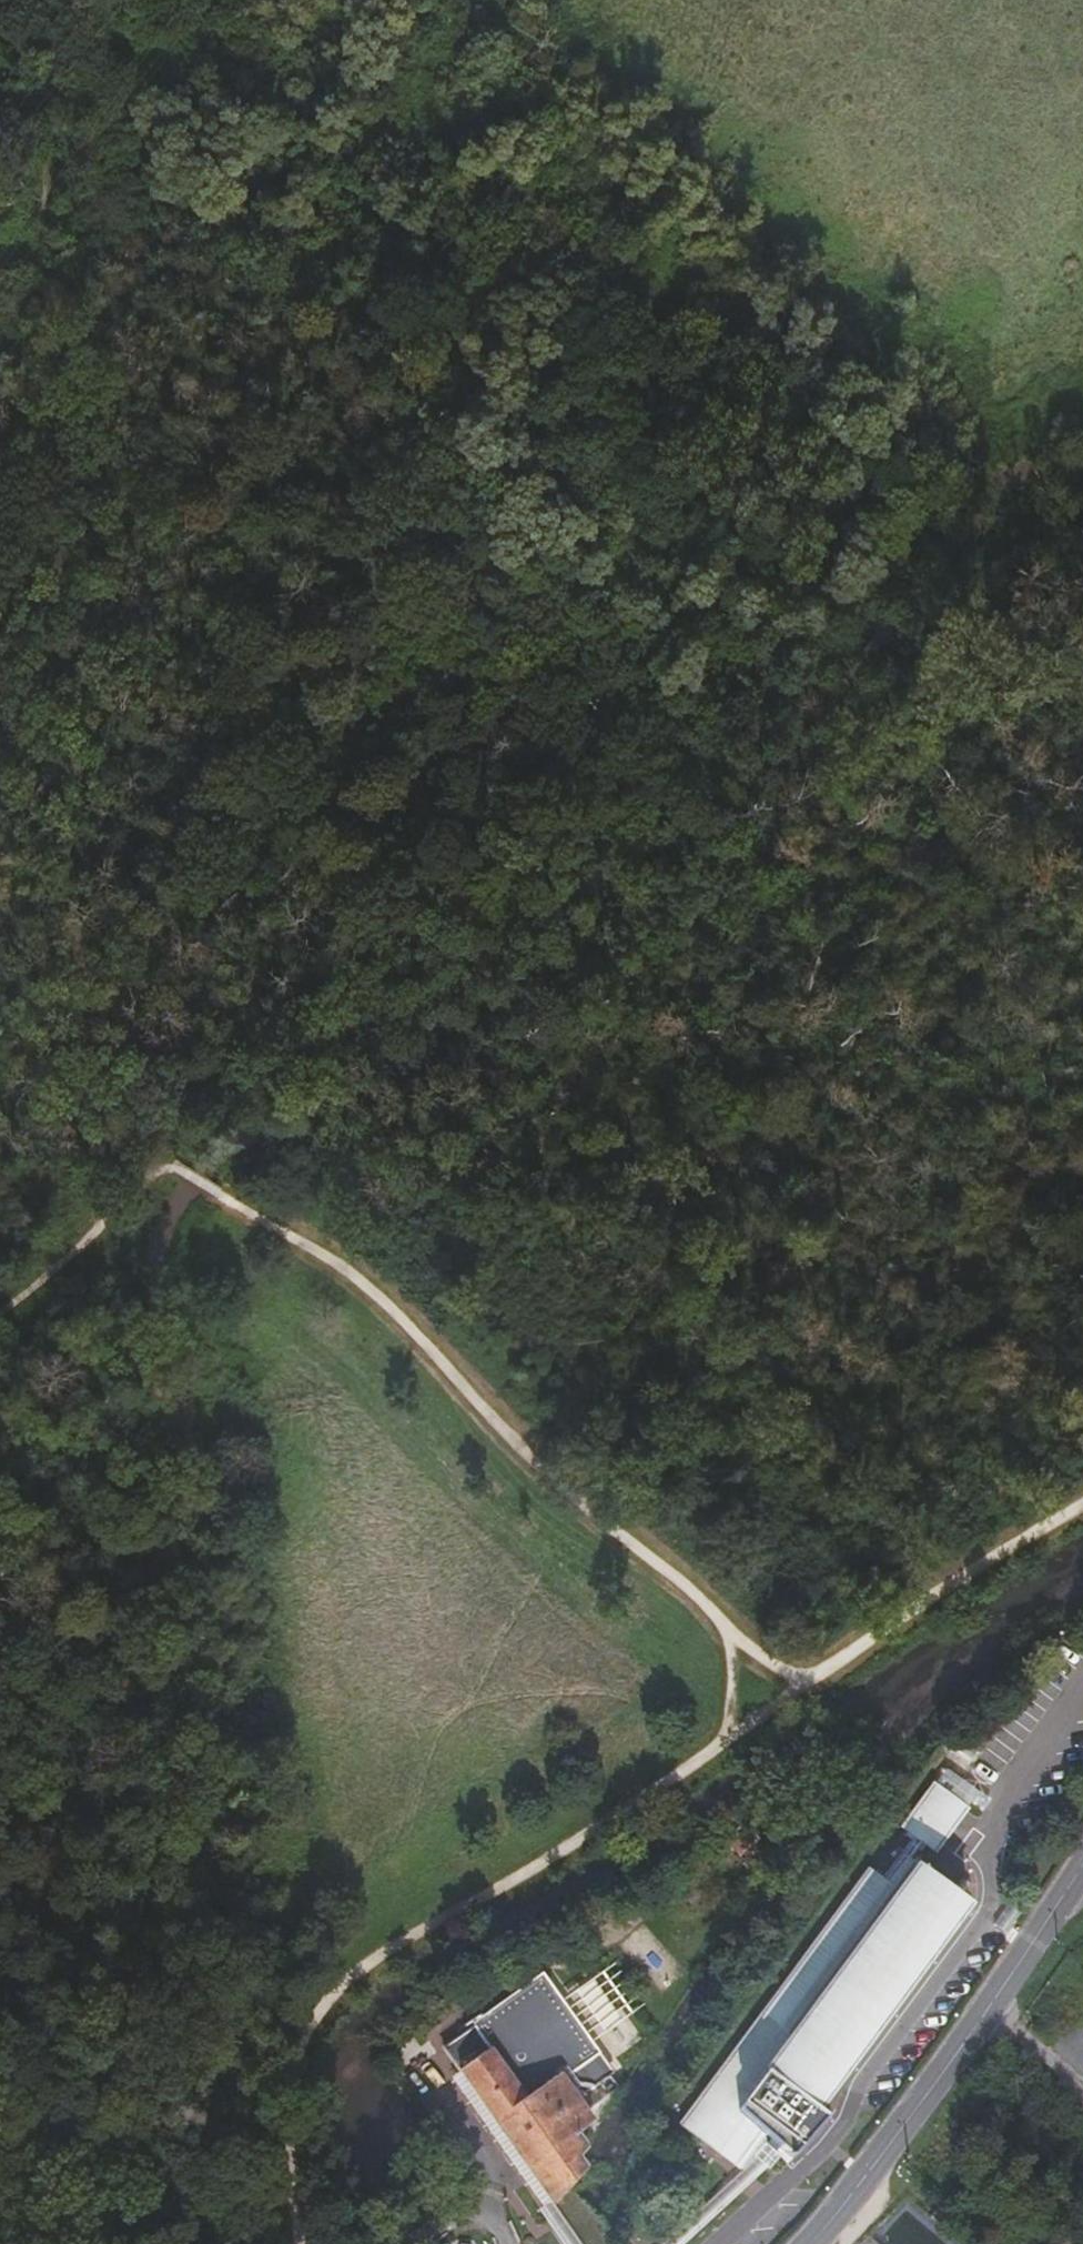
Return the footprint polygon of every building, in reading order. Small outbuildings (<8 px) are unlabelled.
[(910,1815),(928,1827),(922,1836),(940,1849),(971,1804),(934,1779),(910,1815)] [(830,2111),(978,1899),(907,1850),(788,2022),(770,2010),(691,2126),(754,2170),(779,2135),(804,2156),(837,2116),(830,2111)] [(533,1967),(523,1975),(598,2064),(601,2062),(605,2058),(533,1967)] [(528,2162),(544,2182),(560,2159),(578,2137),(577,2136),(582,2129),(573,2117),(586,2106),(570,2086),(583,2076),(598,2064),(523,1975),(435,2044),(469,2087),(528,2162)] [(598,2064),(605,2073),(608,2072),(601,2062),(598,2064)] [(598,2064),(583,2076),(590,2085),(605,2073),(598,2064)] [(514,2172),(528,2162),(469,2087),(456,2097),(514,2172)] [(578,2137),(560,2159),(567,2169),(586,2146),(578,2137)] [(461,2205),(476,2193),(469,2185),(455,2197),(461,2205)] [(955,2214),(940,2201),(925,2217),(941,2230),(955,2214)]
